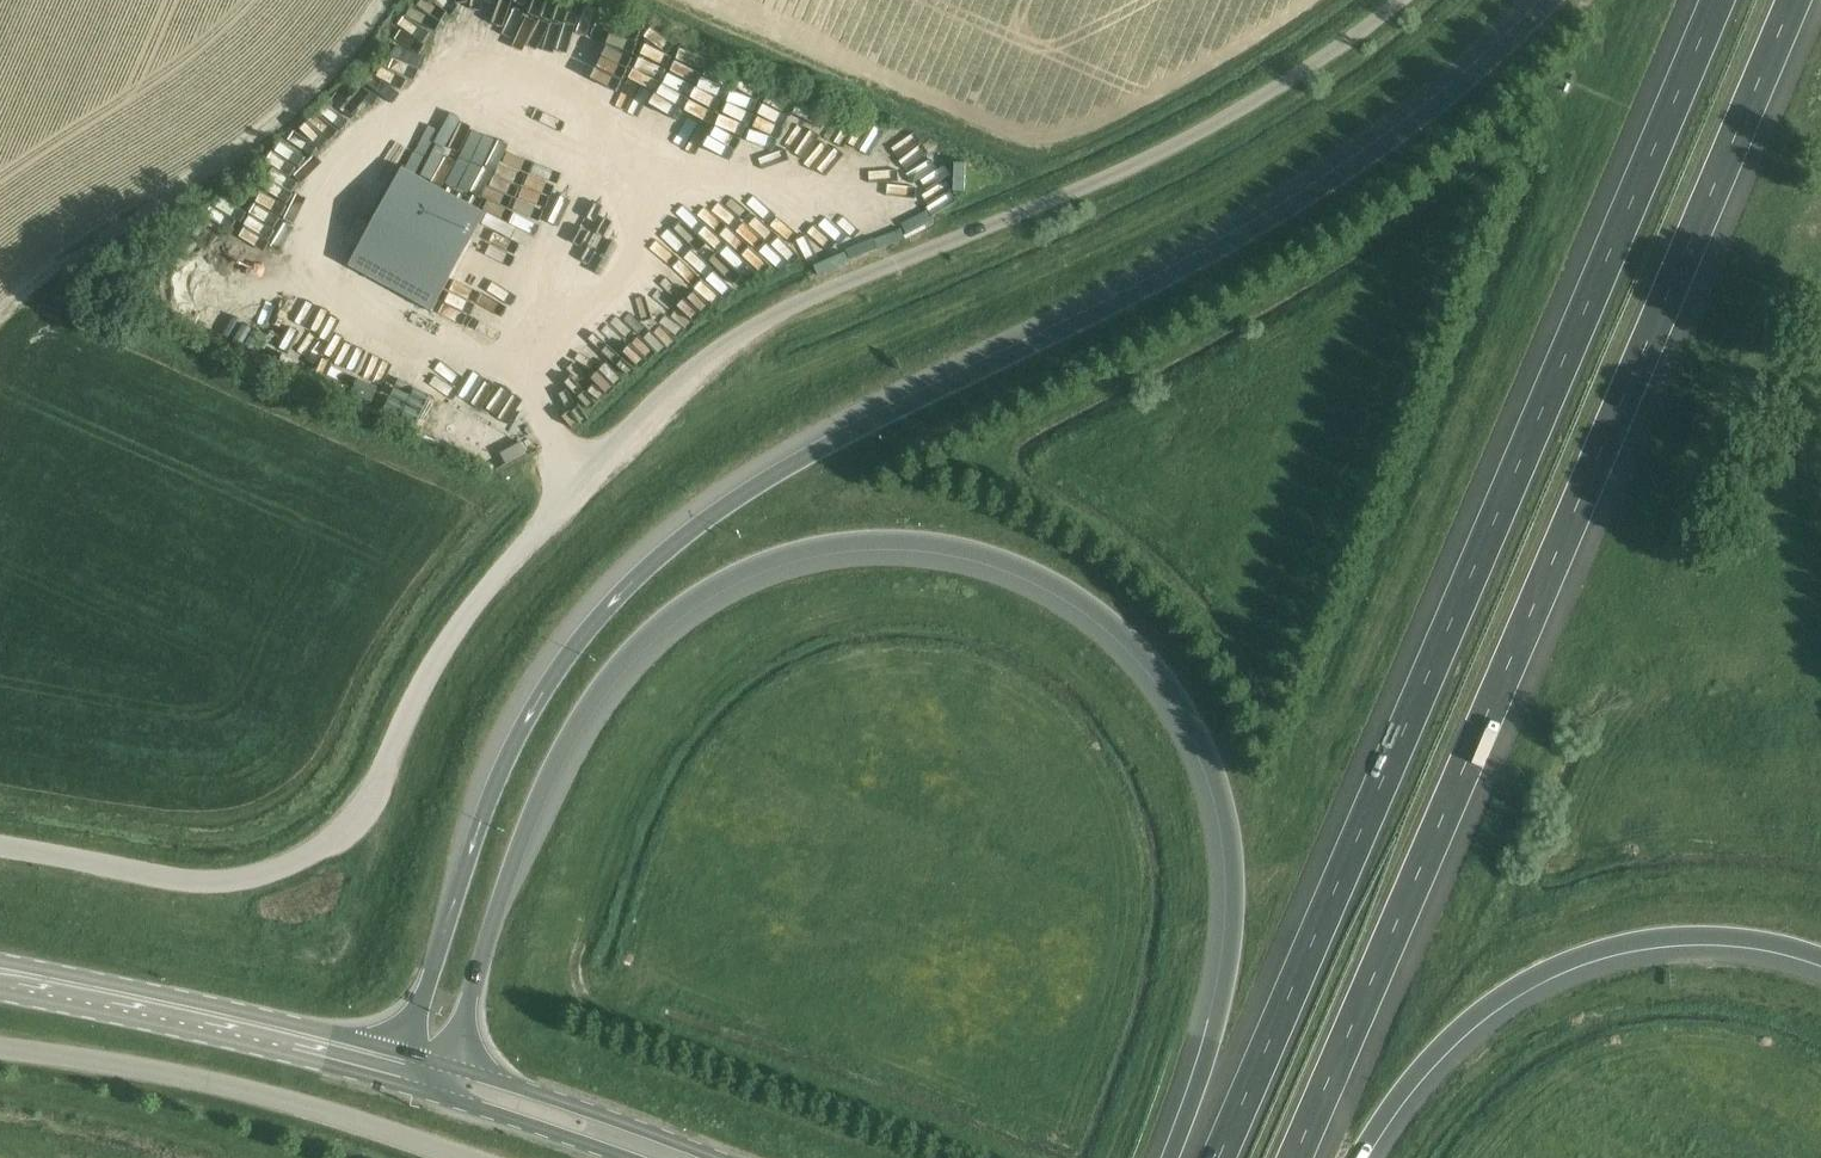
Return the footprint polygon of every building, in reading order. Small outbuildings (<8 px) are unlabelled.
[(484,31),(509,42),(521,14),(495,3),(484,31)] [(611,79),(601,121),(642,131),(652,89),(611,79)] [(339,159),(319,163),(321,174),(341,171),(339,159)] [(349,267),(432,313),(486,213),(403,168),(349,267)] [(539,206),(532,221),(554,230),(560,215),(539,206)] [(523,442),(501,454),(507,466),(529,454),(523,442)] [(532,480),(546,470),(539,460),(524,470),(532,480)]
